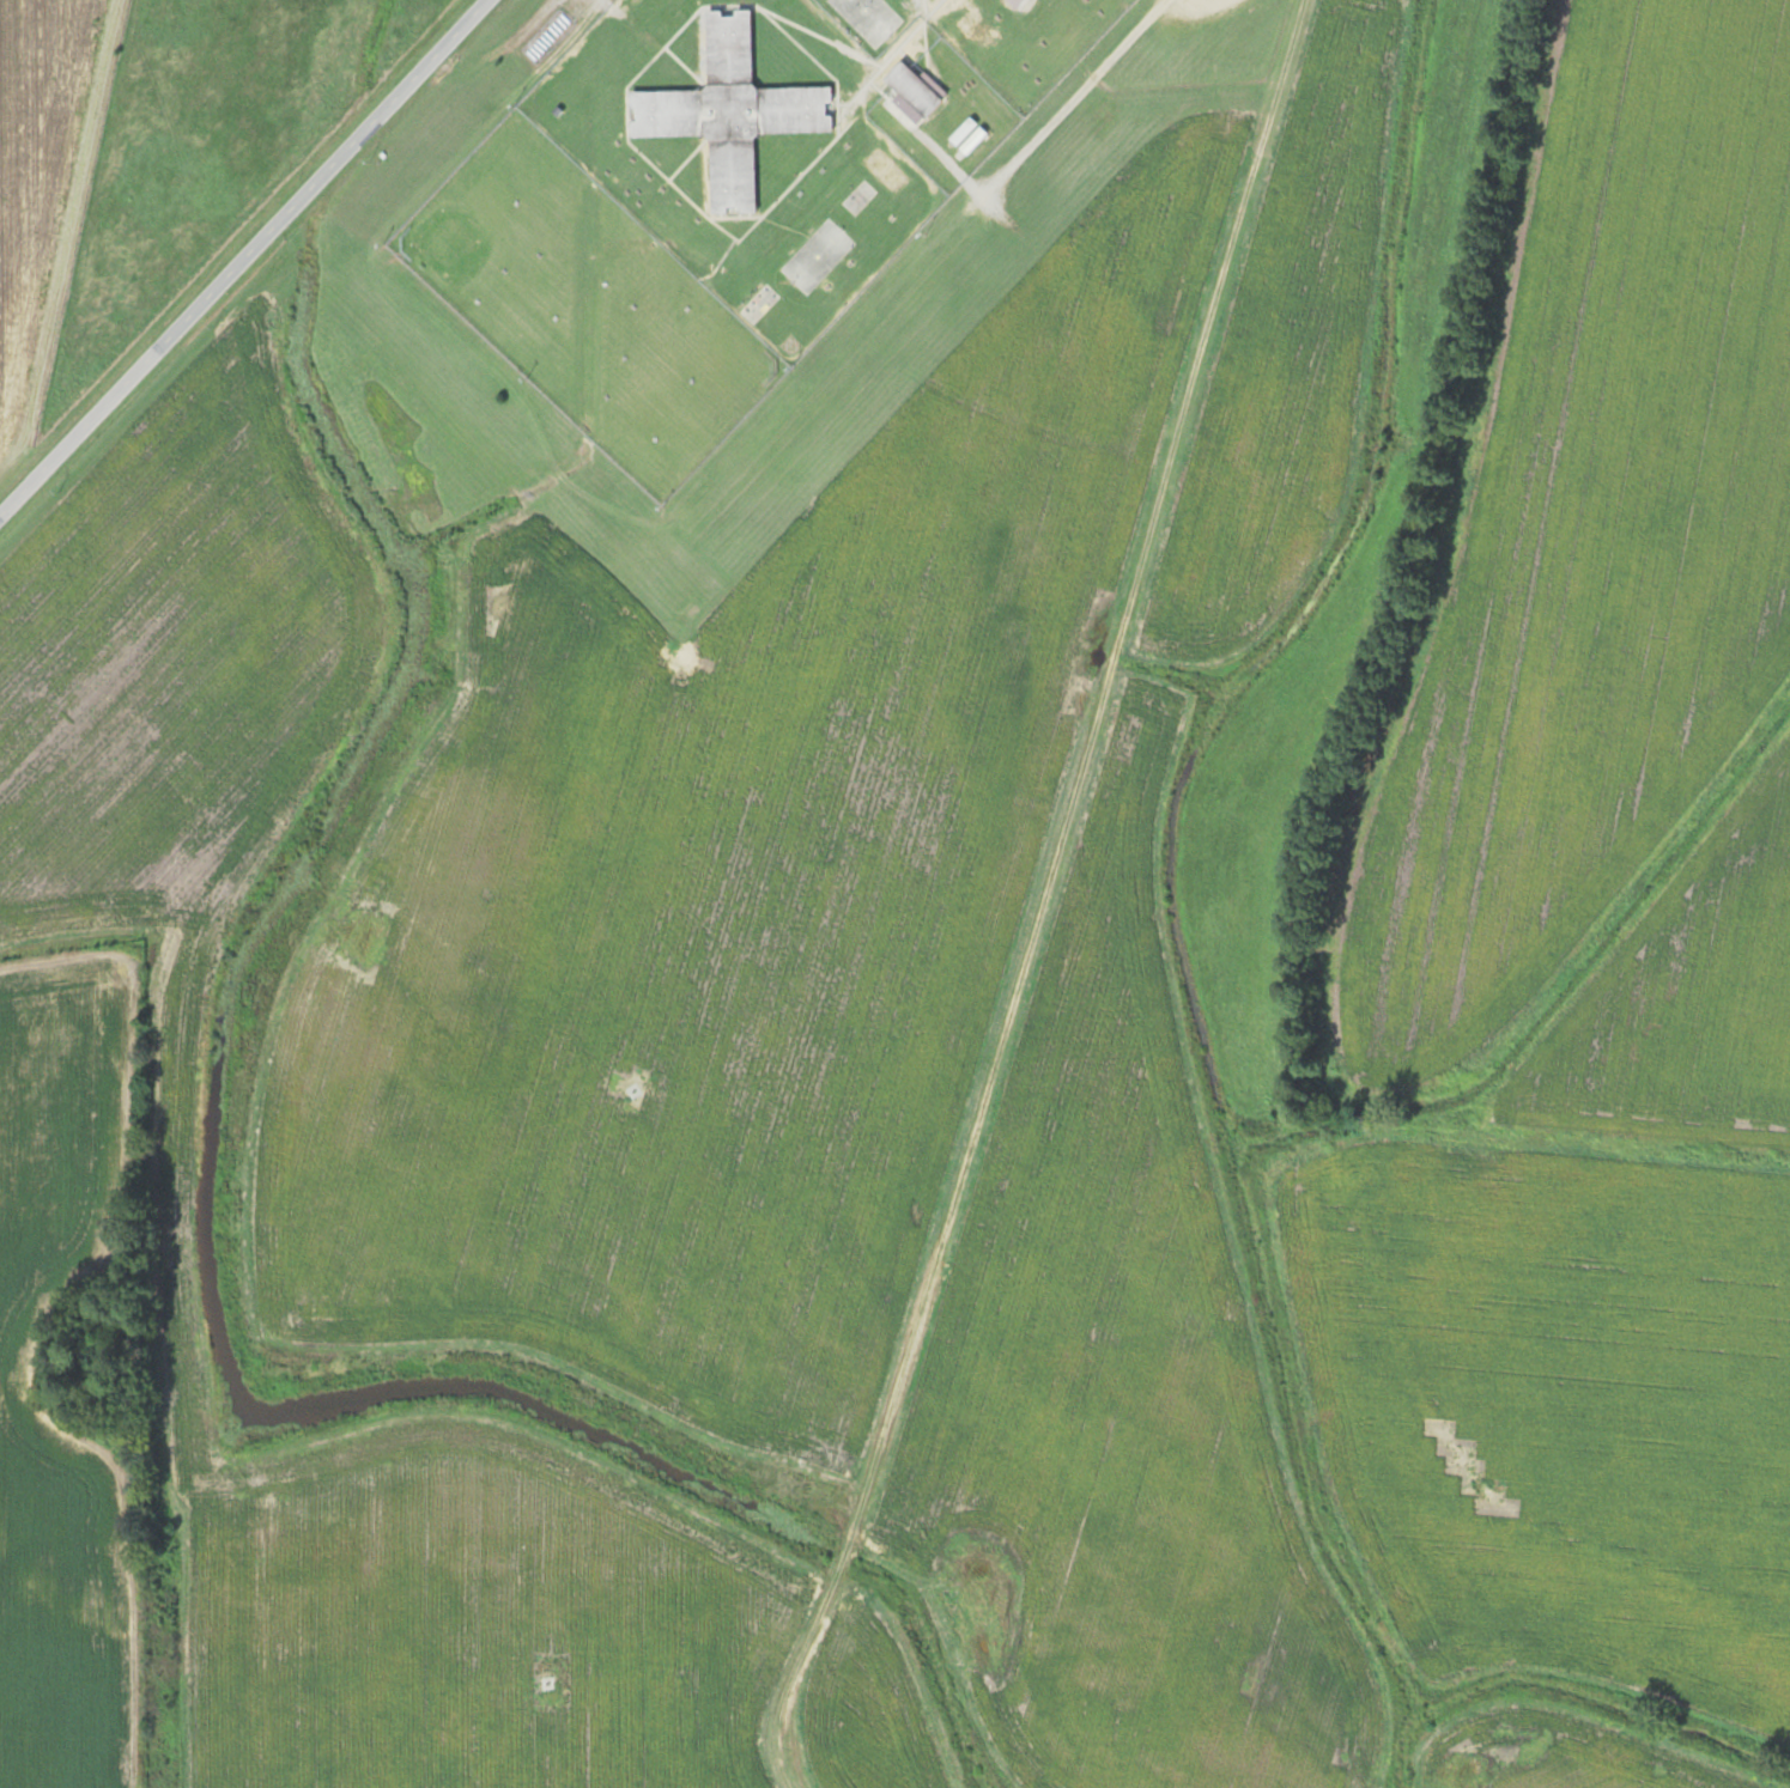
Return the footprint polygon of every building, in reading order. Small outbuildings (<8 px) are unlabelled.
[(752,134),(829,133),(828,87),(750,88),(748,10),(702,11),(704,90),(626,92),(627,140),(643,140),(644,188),(706,186),(706,214),(753,213),(752,134)] [(914,65),(909,71),(899,61),(880,81),(894,93),(888,100),(916,126),(945,94),(914,65)] [(855,244),(828,219),(780,271),(807,296),(855,244)]
